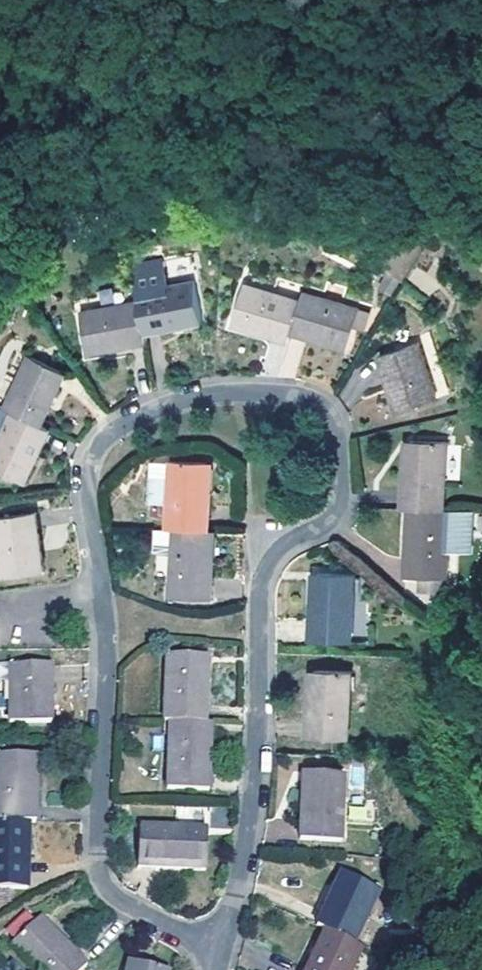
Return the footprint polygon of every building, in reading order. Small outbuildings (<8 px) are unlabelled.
[(191,277),(133,289),(135,297),(142,329),(199,317),(191,277)] [(290,320),(296,296),(242,280),(231,319),(259,329),(261,321),(286,329),(287,327),(290,320)] [(357,306),(298,289),(296,296),(290,320),(318,329),(316,336),(345,344),(357,306)] [(142,329),(135,297),(78,310),(86,349),(143,337),(142,329)] [(318,329),(290,320),(287,327),(316,336),(318,329)] [(284,337),(286,329),(261,321),(259,329),(284,337)] [(292,381),(305,343),(287,337),(283,347),(269,342),(259,370),(292,381)] [(436,396),(417,341),(376,355),(397,410),(436,396)] [(37,422),(48,398),(42,395),(55,367),(24,353),(0,406),(6,409),(37,422)] [(42,395),(48,398),(61,369),(55,367),(42,395)] [(38,423),(37,422),(6,409),(0,424),(0,470),(21,480),(33,454),(26,451),(38,423)] [(33,454),(45,426),(38,423),(26,451),(33,454)] [(403,469),(401,505),(407,505),(413,506),(441,507),(445,441),(410,439),(409,469),(403,469)] [(166,500),(166,458),(150,457),(150,500),(166,500)] [(166,500),(166,523),(172,524),(206,525),(207,525),(209,486),(203,487),(203,459),(166,458),(166,500)] [(441,507),(413,506),(412,536),(406,535),(405,573),(446,575),(447,550),(449,508),(441,507)] [(0,513),(0,573),(39,566),(29,508),(0,513)] [(471,509),(449,508),(447,550),(469,551),(471,509)] [(154,545),(171,545),(172,524),(166,523),(155,523),(154,545)] [(206,556),(207,525),(206,525),(172,524),(171,545),(170,591),(211,592),(212,555),(206,556)] [(351,638),(353,572),(318,570),(316,599),(311,599),(309,636),(351,638)] [(170,714),(207,716),(208,679),(202,679),(204,649),(167,648),(164,714),(170,714)] [(202,679),(208,679),(210,649),(204,649),(202,679)] [(8,677),(8,658),(0,657),(0,676),(8,677)] [(50,715),(51,657),(8,658),(8,677),(9,713),(50,715)] [(348,738),(350,668),(314,666),(312,698),(307,697),(306,736),(348,738)] [(205,747),(207,716),(170,714),(168,782),(209,785),(211,747),(205,747)] [(20,813),(27,814),(34,814),(35,776),(29,775),(30,746),(0,745),(0,813),(20,813)] [(344,835),(345,769),(310,767),(308,797),(303,796),(302,833),(344,835)] [(25,880),(26,843),(19,843),(20,813),(0,813),(0,880),(25,880)] [(27,814),(20,813),(19,843),(26,843),(27,814)] [(137,859),(204,864),(206,828),(176,827),(177,820),(139,818),(137,859)] [(342,867),(319,918),(324,920),(355,935),(378,883),(342,867)] [(37,909),(33,913),(53,935),(57,932),(37,909)] [(33,913),(7,939),(37,969),(72,969),(84,959),(57,932),(53,935),(33,913)] [(324,920),(301,969),(347,969),(361,938),(355,935),(324,920)] [(122,969),(128,969),(131,955),(125,954),(122,969)] [(131,955),(128,969),(164,969),(165,964),(131,955)]
